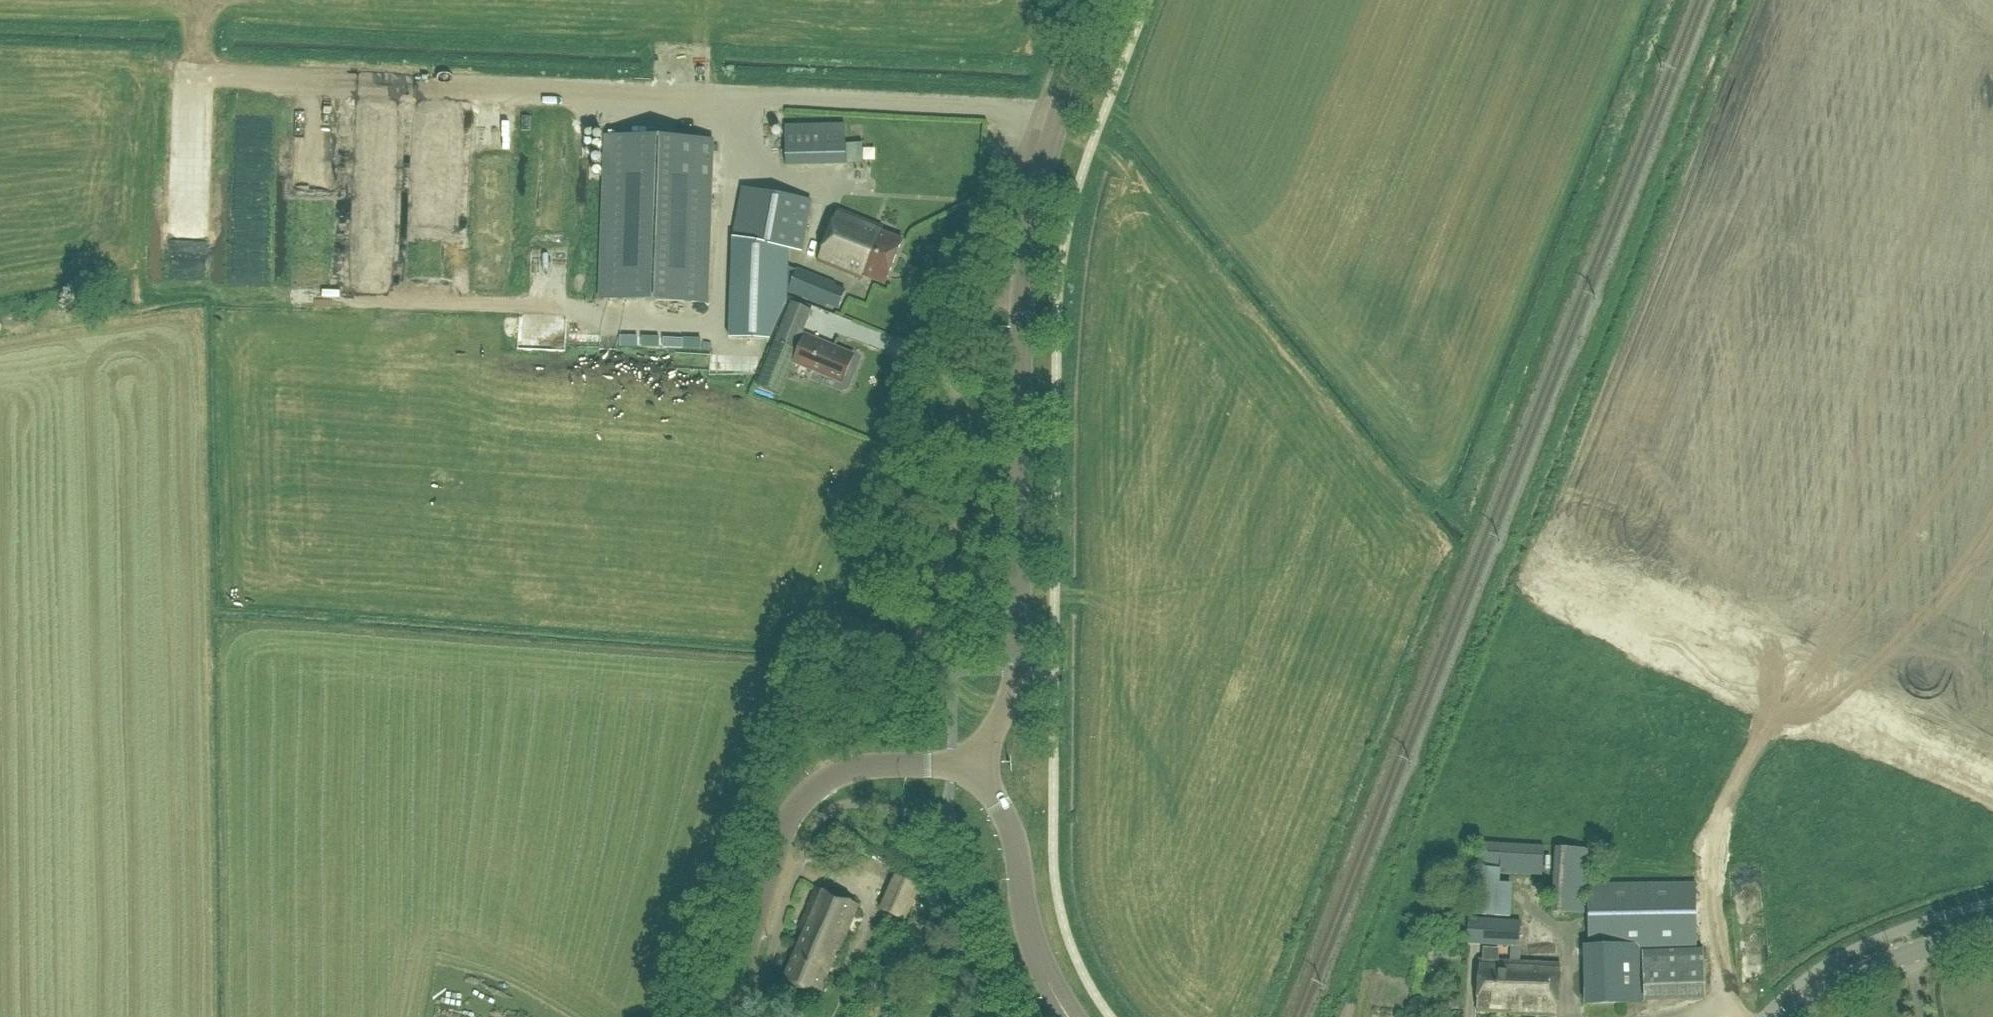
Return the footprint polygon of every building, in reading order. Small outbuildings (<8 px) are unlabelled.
[(846,166),(845,125),(786,126),(786,167),(846,166)] [(605,137),(599,301),(708,305),(714,141),(605,137)] [(870,145),(853,146),(854,168),(871,167),(870,145)] [(427,154),(430,220),(456,219),(452,152),(427,154)] [(363,204),(401,203),(399,161),(361,162),(363,204)] [(811,200),(755,189),(729,320),(762,327),(763,325),(779,328),(792,270),(790,268),(774,265),(775,263),(785,265),(788,249),(801,252),(811,200)] [(884,228),(839,210),(818,263),(862,281),(864,277),(885,285),(904,240),(883,231),(884,228)] [(833,283),(798,269),(788,293),(823,307),(824,304),(837,309),(845,290),(832,285),(833,283)] [(809,309),(791,302),(774,344),(797,353),(792,364),(842,384),(853,358),(831,350),(832,348),(799,334),(809,309)] [(680,352),(697,353),(697,342),(681,342),(680,352)] [(1544,846),(1480,843),(1479,864),(1500,865),(1499,869),(1475,868),(1472,916),(1512,918),(1513,885),(1502,884),(1502,876),(1543,878),(1544,846)] [(1590,851),(1554,848),(1549,913),(1585,916),(1587,916),(1588,945),(1584,946),(1585,1005),(1640,1004),(1639,947),(1696,946),(1695,884),(1589,885),(1590,851)] [(917,886),(894,876),(880,910),(902,919),(917,886)] [(856,905),(815,887),(797,928),(804,931),(781,983),(815,997),(831,960),(832,961),(856,905)] [(1472,919),(1471,943),(1510,946),(1509,962),(1500,961),(1500,949),(1484,948),(1483,960),(1480,960),(1478,1012),(1511,1014),(1511,1015),(1545,1016),(1554,1016),(1560,964),(1519,962),(1521,921),(1472,919)] [(1745,930),(1747,980),(1764,979),(1762,929),(1745,930)] [(1703,991),(1701,948),(1640,952),(1643,994),(1703,991)]
